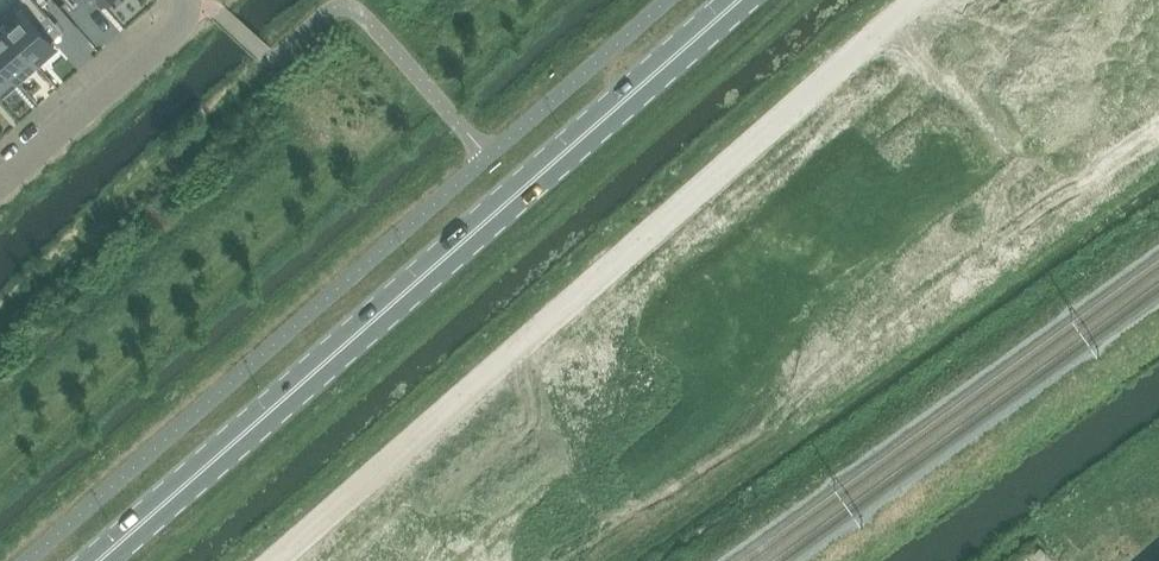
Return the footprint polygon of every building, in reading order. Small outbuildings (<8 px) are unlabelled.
[(0,13),(0,17),(36,59),(55,43),(39,25),(50,15),(37,0),(15,0),(0,13)] [(74,9),(84,0),(66,0),(74,9)] [(17,77),(36,59),(0,17),(0,57),(17,77)] [(17,77),(0,57),(0,91),(17,77)]
